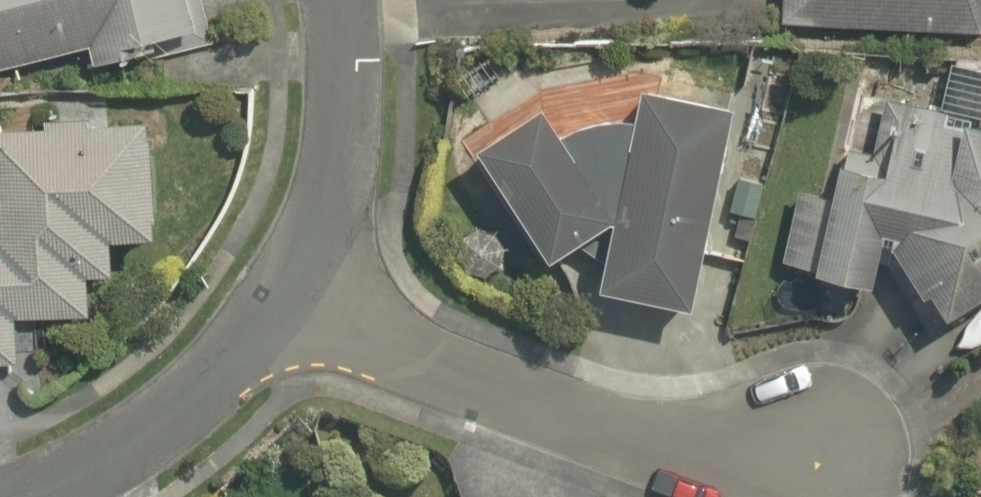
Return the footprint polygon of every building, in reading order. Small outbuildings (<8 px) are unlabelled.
[(92,54),(98,82),(218,55),(206,0),(0,0),(0,74),(92,54)] [(798,20),(974,26),(980,17),(980,0),(799,0),(798,20)] [(980,274),(980,123),(975,115),(922,112),(923,76),(844,70),(832,186),(789,182),(777,267),(848,277),(855,226),(922,317),(980,274)] [(696,101),(611,82),(583,204),(567,275),(653,295),(696,101)] [(581,201),(504,102),(446,147),(523,246),(581,201)] [(108,328),(109,295),(185,295),(186,119),(0,118),(0,375),(31,375),(31,328),(108,328)]
